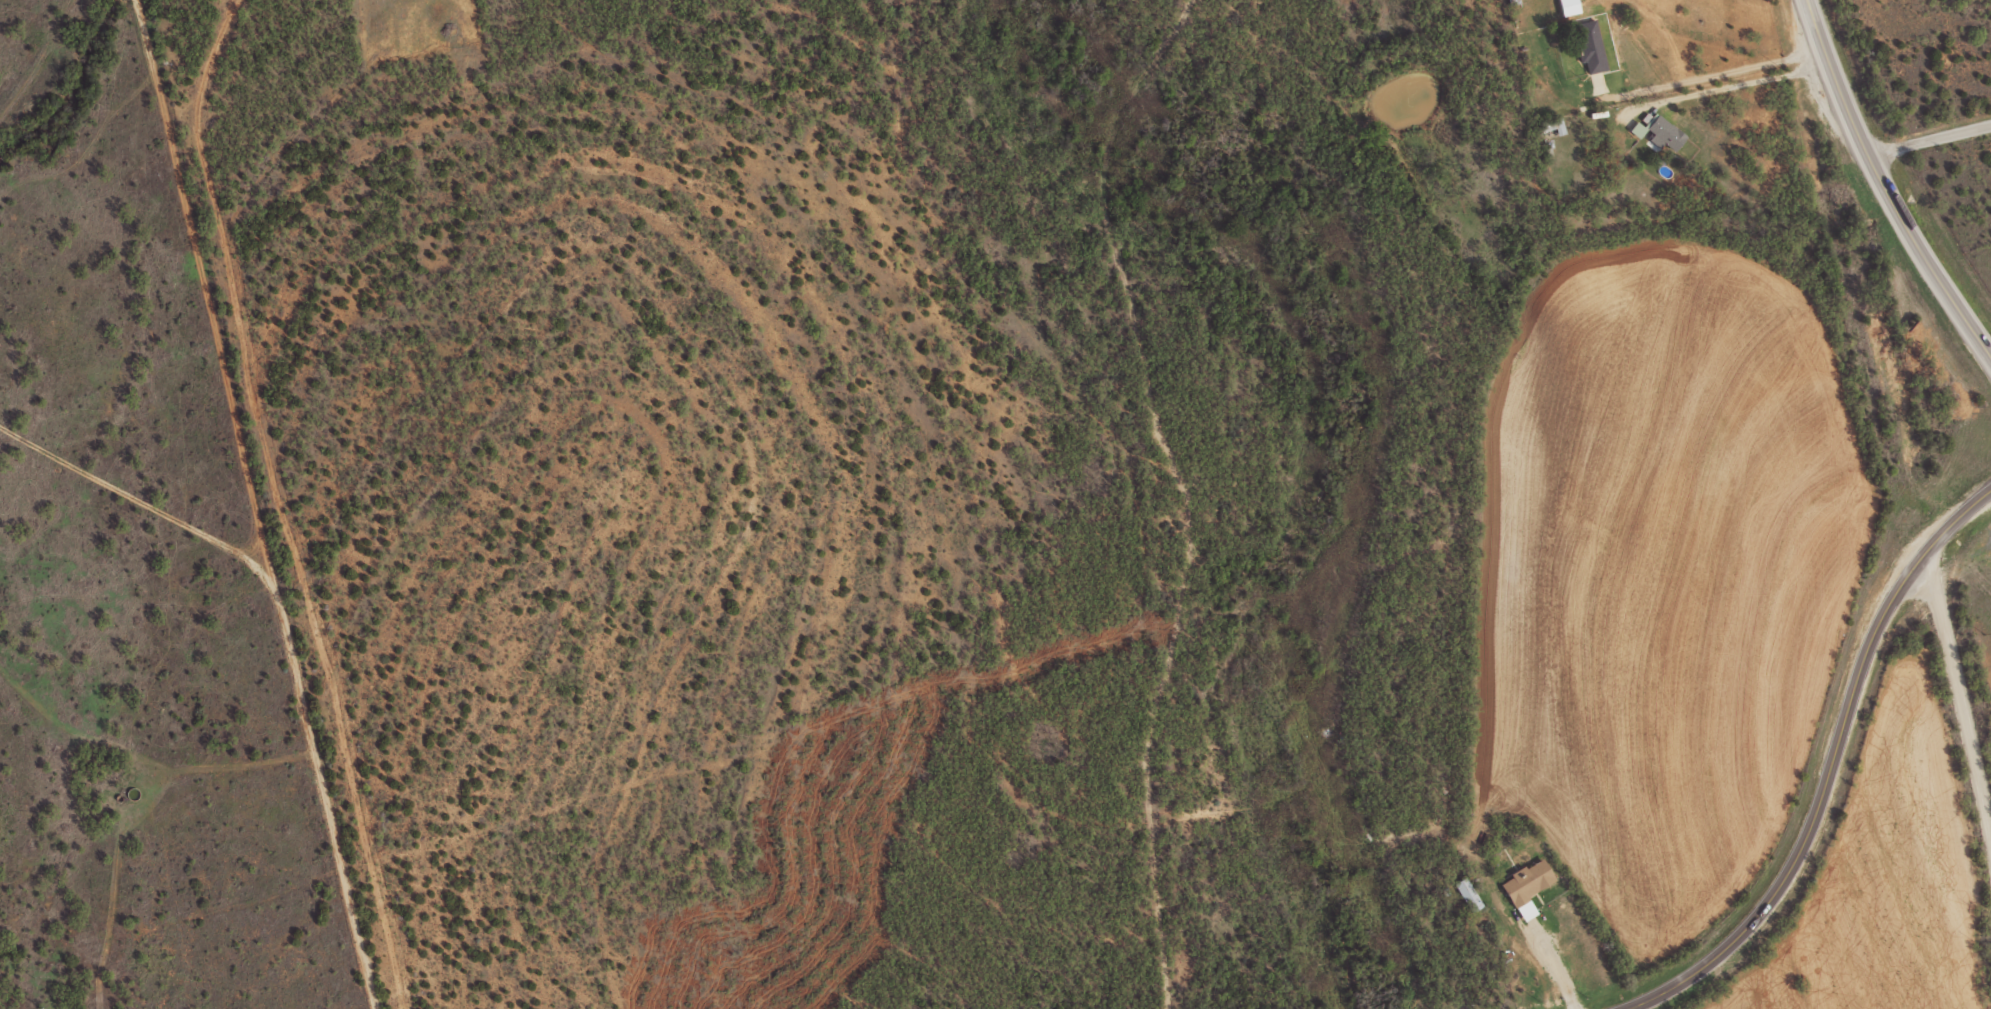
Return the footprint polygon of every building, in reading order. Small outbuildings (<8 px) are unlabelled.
[(1579,0),(1558,0),(1561,16),(1581,13),(1579,0)] [(1607,70),(1596,20),(1580,24),(1582,33),(1574,35),(1577,47),(1581,46),(1587,74),(1607,70)] [(1654,134),(1649,141),(1661,148),(1664,144),(1677,153),(1688,135),(1658,115),(1648,130),(1654,134)] [(1629,130),(1638,139),(1647,130),(1637,121),(1629,130)] [(1523,922),(1538,914),(1529,895),(1557,881),(1545,857),(1511,874),(1513,877),(1503,882),(1523,922)] [(1484,905),(1466,876),(1453,884),(1472,913),(1484,905)]
